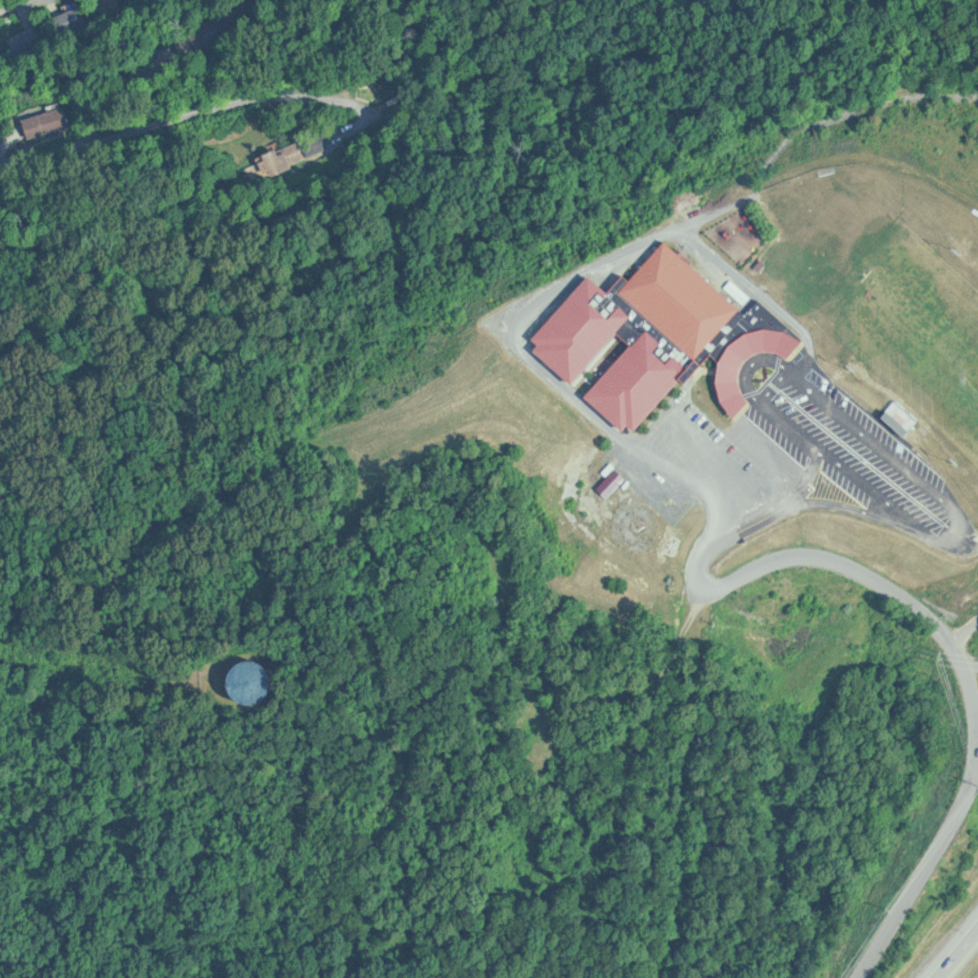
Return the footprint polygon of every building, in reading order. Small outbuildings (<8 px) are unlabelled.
[(592,275),(537,339),(542,344),(540,352),(577,384),(581,384),(580,389),(628,429),(639,431),(683,381),(691,382),(711,358),(718,359),(725,366),(720,401),(740,418),(755,400),(741,389),(744,368),(760,350),(794,356),(807,341),(760,301),(750,312),(667,240),(635,277),(626,276),(612,292),(592,275)] [(237,647),(241,661),(251,670),(272,670),(278,663),(284,656),(281,640),(276,633),(262,630),(253,630),(243,634),(237,647)] [(241,659),(241,700),(268,700),(268,659),(241,659)]
